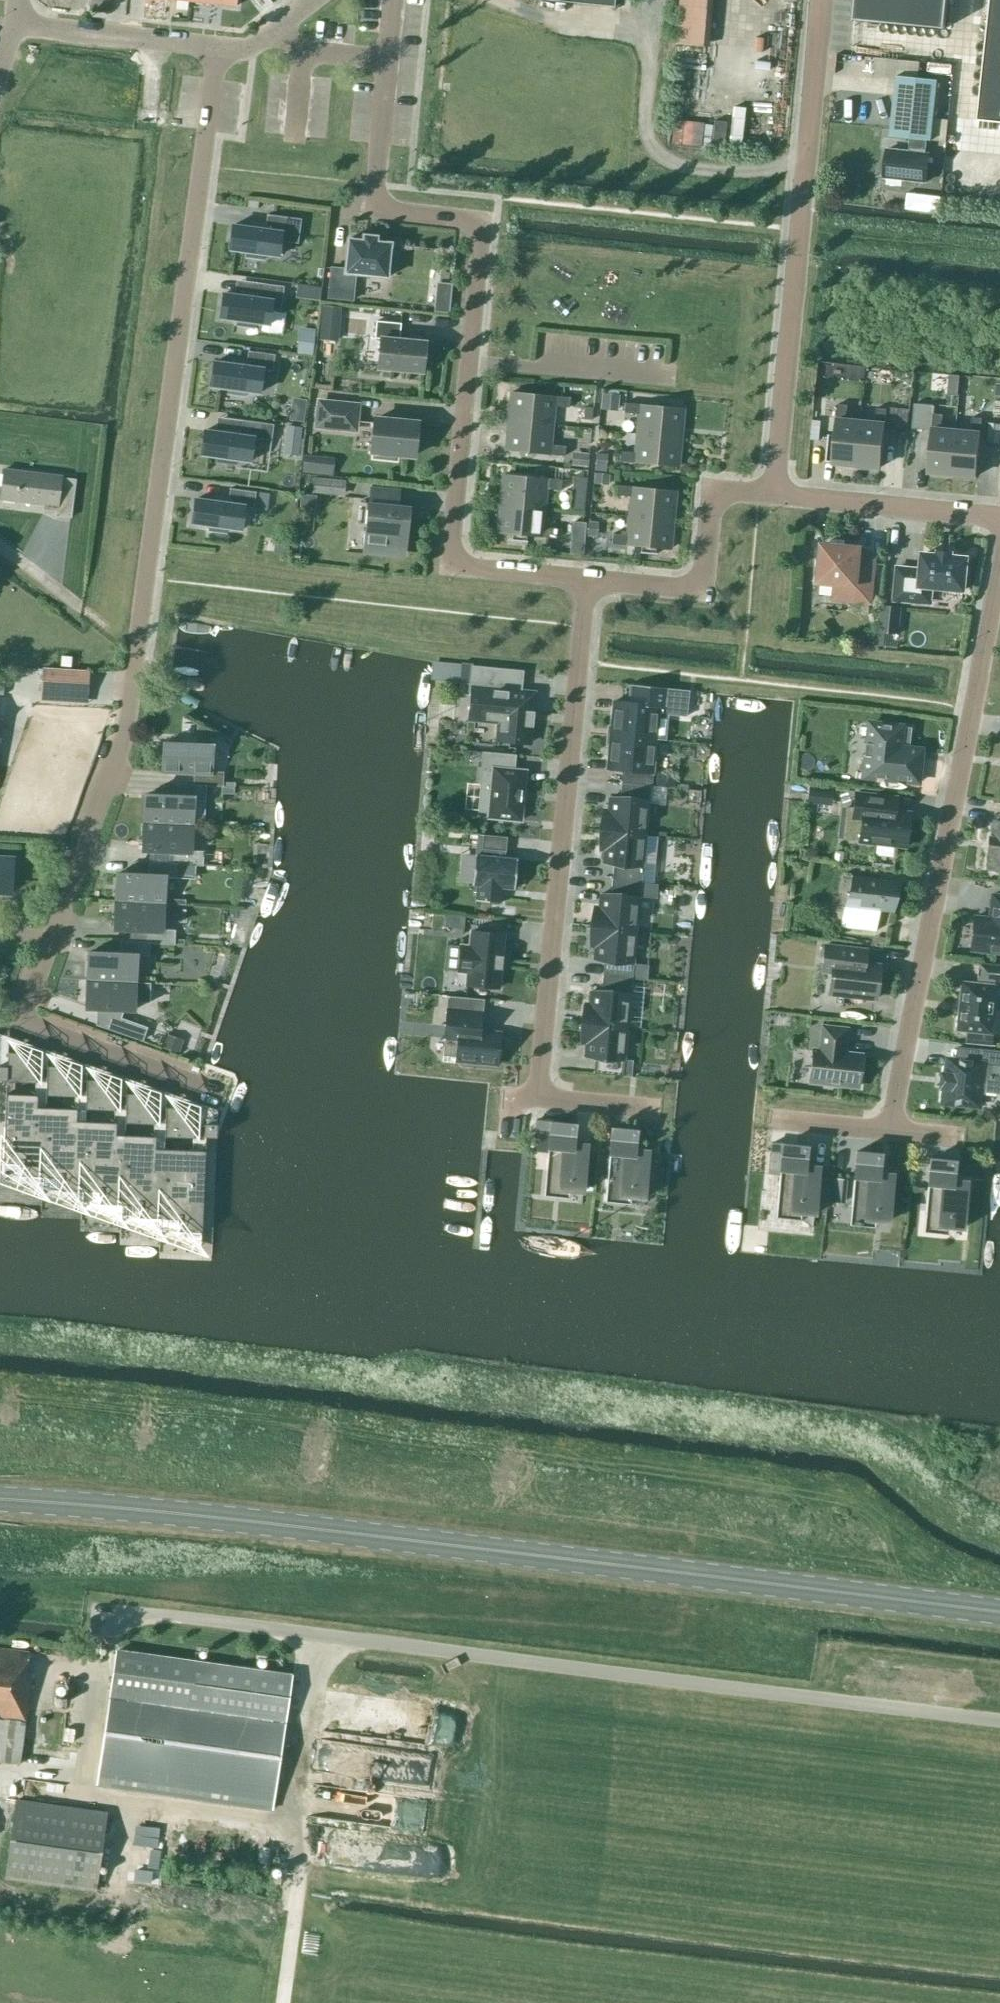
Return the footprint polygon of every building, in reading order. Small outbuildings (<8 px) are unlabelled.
[(675,44),(702,46),(706,0),(679,0),(675,44)] [(948,0),(857,0),(855,20),(945,29),(948,0)] [(980,120),(999,122),(999,0),(993,0),(980,120)] [(870,56),(870,65),(888,65),(888,56),(870,56)] [(921,59),(920,69),(944,71),(945,62),(921,59)] [(887,149),(884,178),(927,183),(930,153),(927,152),(928,141),(932,141),(938,80),(897,76),(891,136),(910,138),(909,151),(887,149)] [(706,142),(718,143),(719,101),(707,101),(706,142)] [(734,144),(735,102),(721,102),(720,144),(734,144)] [(693,141),(693,118),(664,117),(664,141),(693,141)] [(247,210),(257,211),(258,204),(248,203),(247,210)] [(250,232),(232,230),(229,254),(247,257),(246,262),(264,265),(265,259),(279,261),(281,246),(298,248),(301,224),(269,219),(268,229),(251,226),(250,232)] [(331,268),(328,298),(352,300),(355,274),(384,277),(387,278),(387,275),(387,274),(387,270),(392,270),(394,251),(389,251),(390,246),(390,243),(347,239),(347,242),(348,242),(345,269),(331,268)] [(297,284),(295,296),(319,300),(321,287),(297,284)] [(267,293),(257,292),(256,302),(241,300),(240,305),(222,303),(219,327),(237,330),(236,335),(254,338),(255,332),(269,334),(272,310),(281,312),(283,295),(273,294),(267,293)] [(318,340),(337,342),(340,307),(322,305),(318,340)] [(344,329),(344,332),(363,334),(364,319),(346,317),(344,329)] [(399,336),(401,323),(376,321),(374,338),(380,338),(377,368),(422,372),(425,342),(403,340),(399,336)] [(238,365),(214,361),(210,385),(228,388),(228,393),(244,395),(245,390),(260,392),(263,369),(272,370),(274,354),(248,351),(250,352),(248,361),(236,360),(238,361),(238,365)] [(947,398),(958,399),(960,378),(949,377),(947,398)] [(570,397),(512,392),(509,421),(551,425),(553,406),(569,407),(570,397)] [(280,412),(294,414),(297,395),(283,393),(280,412)] [(601,393),(600,401),(617,403),(618,395),(612,394),(601,393)] [(357,433),(360,403),(316,399),(313,429),(357,433)] [(624,412),(639,414),(637,433),(680,437),(683,408),(625,402),(624,412)] [(820,402),(818,417),(836,418),(837,417),(837,415),(837,413),(837,411),(837,409),(837,407),(838,405),(838,404),(820,402)] [(828,444),(826,462),(854,464),(858,422),(846,421),(848,405),(838,404),(838,405),(837,407),(837,409),(837,411),(837,413),(837,415),(837,417),(836,418),(834,446),(829,445),(829,444),(828,444)] [(926,471),(952,474),(956,431),(942,430),(943,414),(935,413),(935,406),(915,404),(912,429),(932,430),(928,469),(927,469),(926,471)] [(584,407),(583,418),(592,419),(593,407),(584,407)] [(875,423),(858,422),(854,464),(881,467),(887,409),(877,408),(875,423)] [(890,408),(888,427),(907,429),(909,409),(902,409),(890,408)] [(972,417),(971,432),(956,431),(952,474),(977,476),(982,418),(972,417)] [(228,433),(204,430),(201,454),(219,457),(218,461),(235,464),(236,459),(251,461),(254,438),(271,440),(274,424),(265,423),(265,422),(239,419),(239,420),(241,420),(240,430),(227,428),(227,429),(229,429),(228,433)] [(374,419),(371,451),(375,451),(374,458),(396,460),(396,454),(414,455),(418,423),(374,419)] [(549,444),(551,425),(509,421),(506,450),(564,456),(565,446),(549,444)] [(986,442),(999,443),(999,442),(999,423),(997,423),(989,422),(988,422),(986,442)] [(298,456),(302,427),(286,425),(282,454),(298,456)] [(677,467),(680,437),(637,433),(635,452),(620,451),(619,461),(677,467)] [(579,452),(577,466),(587,467),(589,453),(579,452)] [(596,453),(594,470),(605,471),(607,454),(596,453)] [(61,478),(61,477),(4,470),(0,498),(44,504),(44,509),(57,511),(56,515),(71,517),(75,479),(61,478)] [(594,473),(593,483),(608,485),(609,474),(605,474),(594,473)] [(504,474),(501,504),(543,508),(545,488),(561,490),(562,480),(504,474)] [(573,476),(569,509),(582,511),(587,478),(573,476)] [(313,477),(312,488),(344,491),(345,480),(313,477)] [(616,495),(631,496),(629,516),(672,520),(675,490),(617,485),(616,495)] [(399,490),(371,487),(369,503),(367,503),(363,552),(385,555),(386,548),(405,550),(409,507),(398,506),(399,490)] [(195,499),(192,523),(210,525),(209,530),(226,532),(226,527),(241,530),(244,507),(255,508),(257,492),(230,488),(229,489),(231,489),(230,499),(218,497),(218,498),(220,498),(219,502),(195,499)] [(301,493),(299,511),(313,513),(316,495),(301,493)] [(542,527),(543,508),(501,504),(498,533),(512,534),(512,539),(511,539),(511,540),(526,542),(527,541),(526,540),(526,535),(556,538),(557,528),(542,527)] [(669,549),(672,520),(629,516),(628,535),(612,533),(611,543),(641,546),(640,551),(640,552),(655,554),(655,553),(655,548),(669,549)] [(572,521),(570,540),(584,541),(585,522),(572,521)] [(587,521),(586,536),(596,537),(597,522),(596,522),(587,521)] [(276,537),(274,552),(287,554),(289,539),(276,537)] [(860,548),(823,544),(819,582),(836,584),(835,599),(870,602),(874,562),(859,561),(860,548)] [(939,555),(923,554),(921,569),(897,567),(894,600),(931,603),(932,587),(964,590),(967,558),(951,557),(951,553),(939,551),(939,555)] [(882,606),(880,632),(885,632),(899,634),(901,607),(894,607),(882,606)] [(869,637),(868,647),(878,648),(878,646),(879,638),(876,638),(869,637)] [(462,664),(432,662),(430,680),(460,682),(462,664)] [(42,692),(87,695),(88,671),(43,668),(42,692)] [(468,719),(500,722),(498,740),(528,743),(530,724),(531,724),(531,723),(530,723),(531,714),(532,714),(532,713),(531,713),(533,693),(512,691),(514,672),(473,668),(471,689),(477,689),(475,708),(470,708),(469,708),(468,719)] [(607,726),(607,732),(655,737),(658,715),(668,716),(668,715),(687,717),(689,697),(690,697),(690,692),(633,686),(631,703),(613,701),(610,726),(607,726)] [(863,755),(865,756),(863,776),(916,781),(916,783),(917,783),(919,761),(917,760),(918,751),(922,751),(922,750),(909,748),(911,727),(869,723),(867,743),(865,743),(863,755)] [(194,784),(195,785),(206,785),(222,786),(223,772),(211,772),(212,733),(198,724),(197,744),(164,742),(162,771),(194,773),(194,784)] [(606,767),(621,769),(620,782),(650,785),(655,737),(607,732),(606,743),(608,743),(606,767)] [(513,769),(515,755),(483,752),(480,784),(481,784),(479,811),(488,812),(488,817),(520,820),(525,771),(513,769)] [(656,772),(655,786),(656,786),(666,787),(674,787),(675,773),(656,772)] [(649,786),(650,786),(650,785),(620,782),(618,798),(607,797),(606,810),(601,810),(599,829),(644,833),(649,786)] [(193,800),(205,801),(206,785),(194,784),(178,784),(177,796),(145,794),(144,822),(192,824),(193,800)] [(846,807),(842,839),(859,841),(906,846),(910,813),(895,811),(897,799),(897,798),(855,793),(854,801),(853,807),(846,807)] [(993,821),(991,837),(989,837),(989,840),(991,840),(990,850),(987,850),(987,852),(990,852),(988,869),(999,870),(999,822),(993,821)] [(191,851),(192,824),(144,822),(143,850),(175,852),(174,864),(178,864),(202,865),(203,852),(191,851)] [(639,882),(644,833),(599,829),(597,847),(602,848),(600,862),(611,863),(609,879),(639,882)] [(475,855),(472,885),(477,885),(475,900),(500,903),(502,888),(514,889),(517,859),(505,858),(505,851),(506,851),(507,837),(477,834),(475,855)] [(11,892),(13,859),(0,858),(0,892),(11,892)] [(165,876),(177,877),(178,864),(174,864),(149,862),(149,874),(117,873),(116,901),(164,903),(165,876)] [(851,875),(847,907),(854,908),(850,928),(875,931),(877,911),(893,913),(893,911),(896,881),(900,882),(900,880),(851,875)] [(595,907),(591,906),(589,926),(634,930),(639,882),(609,879),(608,895),(597,893),(595,907)] [(971,949),(999,952),(999,895),(991,894),(990,911),(992,911),(991,918),(974,917),(971,949)] [(115,929),(146,930),(146,942),(149,942),(174,944),(175,930),(163,930),(164,903),(116,901),(115,929)] [(452,916),(451,927),(462,928),(463,928),(465,916),(464,916),(461,916),(452,915),(452,916)] [(629,978),(634,930),(589,926),(587,944),(591,945),(590,958),(601,960),(599,975),(629,978)] [(498,988),(502,949),(503,933),(471,930),(469,946),(460,945),(457,971),(467,972),(466,985),(498,988)] [(149,956),(149,942),(146,942),(121,941),(121,953),(89,952),(88,980),(135,982),(137,955),(149,956)] [(876,998),(880,965),(865,964),(866,950),(824,945),(821,971),(831,972),(829,993),(876,998)] [(980,962),(978,980),(999,982),(999,964),(980,962)] [(623,1027),(629,978),(599,975),(597,991),(587,990),(585,1004),(580,1003),(578,1023),(623,1027)] [(134,1010),(135,982),(88,980),(86,1008),(134,1010)] [(961,982),(956,1030),(965,1031),(964,1042),(991,1045),(992,1033),(990,1033),(994,985),(993,985),(987,985),(961,982)] [(446,996),(442,1040),(444,1040),(443,1049),(459,1050),(458,1060),(474,1061),(473,1062),(484,1063),(484,1062),(497,1064),(498,1054),(502,1054),(502,1044),(499,1044),(500,1034),(479,1032),(482,999),(446,996)] [(147,1027),(120,1017),(115,1030),(142,1039),(147,1027)] [(629,1077),(631,1060),(620,1059),(623,1027),(578,1023),(576,1041),(581,1042),(580,1055),(590,1056),(589,1072),(618,1075),(629,1077)] [(845,1044),(847,1028),(822,1025),(819,1051),(812,1050),(809,1080),(858,1085),(862,1056),(843,1054),(844,1044),(845,1044)] [(161,1048),(180,1054),(184,1040),(166,1034),(161,1048)] [(975,1062),(946,1059),(944,1073),(940,1072),(939,1088),(943,1089),(941,1102),(958,1104),(960,1106),(974,1108),(976,1106),(978,1106),(979,1090),(998,1092),(999,1070),(999,1050),(976,1048),(975,1062)] [(35,1082),(37,1053),(7,1051),(7,1066),(0,1066),(0,1079),(6,1079),(6,1081),(35,1082)] [(47,1065),(46,1095),(75,1096),(76,1067),(47,1065)] [(86,1079),(85,1109),(114,1110),(115,1080),(86,1079)] [(3,1163),(22,1163),(21,1176),(42,1177),(61,1177),(60,1189),(100,1191),(100,1203),(121,1204),(140,1205),(139,1217),(160,1218),(179,1219),(179,1231),(201,1232),(205,1151),(155,1148),(155,1136),(115,1135),(116,1122),(76,1121),(76,1109),(36,1107),(37,1095),(6,1093),(3,1163)] [(126,1093),(124,1122),(154,1124),(155,1094),(126,1093)] [(165,1107),(164,1136),(193,1137),(194,1108),(165,1107)] [(581,1191),(586,1144),(572,1142),(575,1125),(550,1121),(535,1120),(533,1152),(546,1153),(544,1168),(558,1170),(556,1188),(581,1191)] [(208,1137),(216,1137),(216,1124),(205,1123),(204,1137),(208,1137)] [(637,1130),(611,1127),(604,1202),(630,1204),(631,1196),(644,1197),(649,1150),(635,1149),(637,1130)] [(805,1165),(807,1146),(771,1142),(769,1169),(780,1170),(776,1210),(815,1213),(819,1167),(805,1165)] [(879,1172),(881,1153),(856,1151),(851,1203),(865,1205),(864,1218),(888,1221),(893,1174),(879,1172)] [(953,1180),(955,1161),(930,1158),(925,1211),(939,1212),(938,1226),(963,1228),(967,1181),(953,1180)] [(822,1178),(819,1211),(825,1211),(828,1178),(822,1178)] [(537,1188),(536,1196),(559,1199),(560,1190),(537,1188)] [(20,1763),(30,1673),(27,1673),(29,1652),(0,1649),(0,1761),(20,1763)] [(97,1781),(273,1806),(291,1676),(116,1651),(97,1781)] [(313,1743),(307,1783),(418,1798),(423,1758),(313,1743)] [(106,1812),(16,1799),(5,1878),(95,1891),(106,1812)] [(308,1865),(393,1874),(395,1853),(310,1844),(308,1865)]
